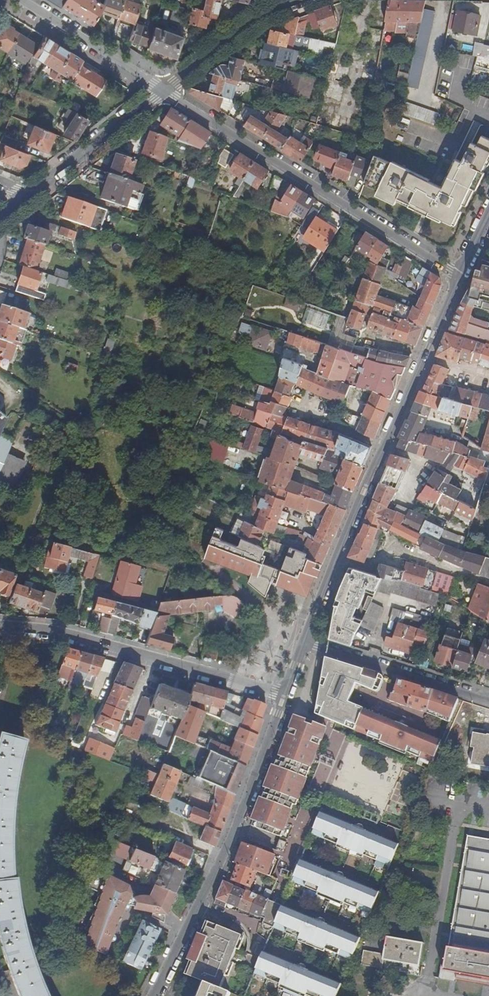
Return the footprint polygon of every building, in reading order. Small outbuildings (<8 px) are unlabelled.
[(95,27),(99,14),(97,13),(102,5),(95,0),(63,0),(60,5),(95,27)] [(102,5),(100,10),(118,17),(124,0),(104,0),(102,5)] [(134,23),(141,5),(142,0),(124,0),(118,17),(134,23)] [(206,28),(209,18),(218,19),(222,0),(208,0),(207,3),(204,2),(203,5),(207,6),(205,11),(195,9),(191,24),(206,28)] [(425,0),(387,0),(384,18),(391,18),(391,27),(389,27),(388,33),(405,34),(408,18),(421,18),(423,8),(425,0)] [(336,20),(330,2),(314,8),(321,27),(336,22),(336,20)] [(188,10),(174,5),(170,18),(184,23),(188,10)] [(321,27),(314,8),(307,11),(316,36),(325,39),(321,27)] [(435,12),(423,8),(421,18),(413,51),(411,63),(405,86),(405,87),(417,90),(435,12)] [(456,8),(453,27),(476,31),(480,12),(456,8)] [(117,19),(118,17),(100,10),(100,13),(117,19)] [(297,20),(298,14),(266,26),(270,27),(267,40),(295,47),(305,49),(309,35),(303,34),(295,32),(297,20)] [(133,27),(134,23),(118,17),(117,19),(116,21),(133,27)] [(306,17),(297,20),(295,32),(303,34),(306,17)] [(413,51),(421,18),(408,18),(405,34),(402,48),(413,51)] [(7,52),(7,51),(19,34),(13,30),(14,29),(2,22),(0,25),(0,47),(7,52)] [(117,22),(112,35),(125,39),(129,26),(117,22)] [(128,41),(147,47),(153,29),(134,23),(133,27),(128,41)] [(153,29),(147,47),(175,58),(182,37),(154,27),(153,29)] [(453,34),(446,33),(444,40),(452,41),(453,34)] [(7,51),(7,52),(25,63),(36,45),(19,34),(7,51)] [(331,55),(335,41),(325,39),(316,36),(309,35),(305,49),(331,55)] [(45,64),(57,45),(44,37),(30,60),(28,63),(33,66),(37,59),(45,64)] [(478,53),(481,54),(483,40),(475,39),(474,52),(478,53)] [(295,47),(267,40),(262,64),(283,69),(284,64),(291,65),(295,47)] [(452,41),(444,40),(443,48),(451,49),(452,41)] [(53,79),(69,52),(57,45),(45,64),(53,69),(49,76),(53,79)] [(80,65),(82,60),(69,52),(53,79),(58,82),(63,75),(70,80),(80,65)] [(244,57),(231,53),(228,63),(225,61),(220,62),(209,70),(214,71),(236,77),(309,95),(315,74),(289,67),(285,82),(241,71),(244,57)] [(481,54),(478,53),(475,62),(488,65),(488,55),(481,54)] [(394,83),(405,86),(411,63),(399,61),(394,83)] [(105,81),(80,65),(70,80),(96,95),(105,81)] [(376,70),(374,77),(384,79),(386,73),(376,70)] [(236,77),(214,71),(209,88),(221,92),(224,79),(235,82),(236,77)] [(222,95),(192,86),(190,90),(219,108),(222,95)] [(405,98),(401,110),(434,122),(438,111),(405,98)] [(176,139),(189,118),(171,107),(170,107),(159,123),(176,134),(174,138),(176,139)] [(65,117),(62,121),(64,122),(67,123),(67,125),(64,135),(75,139),(87,120),(66,108),(65,109),(61,114),(65,117)] [(251,113),(244,123),(263,135),(278,110),(270,108),(263,120),(251,113)] [(278,110),(263,135),(281,147),(288,136),(276,129),(286,113),(278,110)] [(206,133),(208,130),(189,118),(176,139),(193,145),(202,132),(206,133)] [(53,133),(35,126),(28,142),(46,150),(53,133)] [(162,149),(167,135),(165,135),(162,133),(149,129),(141,151),(160,158),(163,150),(162,149)] [(223,147),(227,142),(208,130),(206,133),(202,132),(193,145),(219,155),(223,147)] [(304,132),(301,137),(306,140),(304,143),(309,146),(314,138),(304,132)] [(364,181),(378,187),(376,190),(396,199),(397,197),(441,217),(442,215),(452,219),(462,198),(466,200),(475,183),(476,184),(486,166),(483,165),(487,159),(488,160),(488,159),(488,134),(484,132),(478,141),(473,139),(462,158),(456,155),(442,183),(430,178),(430,176),(392,158),(392,161),(374,153),(364,181)] [(288,136),(281,147),(291,153),(301,137),(296,134),(295,137),(289,134),(288,136)] [(0,141),(0,143),(5,145),(14,148),(18,141),(3,135),(0,141)] [(301,137),(291,153),(301,159),(309,146),(304,143),(306,140),(301,137)] [(324,162),(335,166),(339,154),(341,150),(320,143),(316,156),(325,160),(324,162)] [(29,154),(14,148),(5,145),(0,158),(0,159),(20,166),(25,164),(29,154)] [(233,153),(223,147),(219,155),(220,155),(218,161),(225,165),(233,153)] [(135,156),(116,150),(115,153),(133,160),(135,156)] [(243,177),(254,159),(241,151),(230,168),(240,175),(235,181),(239,184),(243,177)] [(115,153),(108,172),(127,178),(133,160),(115,153)] [(335,166),(333,172),(348,177),(350,172),(361,175),(367,157),(357,153),(355,159),(339,154),(335,166)] [(257,185),(268,168),(254,159),(243,177),(247,179),(257,185)] [(127,178),(108,172),(101,194),(131,205),(134,205),(141,183),(127,178)] [(278,189),(282,177),(275,172),(270,186),(278,189)] [(192,187),(195,177),(188,174),(185,185),(192,187)] [(238,196),(247,179),(243,177),(239,184),(232,195),(238,196)] [(288,214),(293,207),(303,190),(291,182),(281,199),(275,196),(271,208),(288,214)] [(304,215),(315,197),(303,190),(293,207),(304,215)] [(131,205),(101,194),(100,196),(133,208),(134,205),(131,205)] [(106,209),(67,196),(60,216),(99,230),(106,209)] [(316,213),(318,210),(312,207),(304,219),(302,223),(308,227),(311,222),(316,213)] [(326,247),(338,227),(317,214),(313,222),(311,222),(308,227),(304,233),(326,247)] [(27,224),(23,237),(27,239),(43,244),(45,244),(47,238),(50,239),(51,236),(48,235),(49,231),(48,231),(43,229),(45,221),(31,216),(28,225),(27,224)] [(58,225),(45,221),(43,229),(48,231),(49,229),(56,231),(58,225)] [(75,231),(60,226),(58,233),(72,239),(75,231)] [(204,244),(208,231),(201,229),(197,241),(204,244)] [(359,241),(363,233),(357,229),(352,237),(359,241)] [(368,253),(379,236),(366,229),(363,233),(359,241),(356,245),(368,253)] [(382,255),(389,243),(379,236),(368,253),(372,255),(369,259),(387,266),(390,257),(382,255)] [(27,239),(19,264),(35,269),(43,244),(27,239)] [(406,270),(413,258),(406,253),(402,264),(399,262),(398,266),(399,267),(406,270)] [(353,258),(350,256),(345,264),(349,265),(353,258)] [(402,316),(424,325),(424,324),(435,302),(421,296),(421,295),(419,293),(417,296),(420,297),(417,304),(414,303),(412,309),(407,308),(409,304),(378,293),(384,273),(397,278),(399,272),(399,271),(396,270),(398,266),(395,265),(393,269),(388,267),(386,266),(387,266),(369,259),(365,272),(357,297),(359,298),(375,304),(392,311),(391,312),(402,316)] [(464,299),(474,304),(488,308),(488,261),(482,259),(464,299)] [(355,274),(358,269),(349,265),(345,264),(342,268),(355,274)] [(425,285),(439,290),(443,282),(441,275),(424,264),(416,276),(426,282),(425,285)] [(411,278),(413,274),(406,270),(399,267),(398,266),(396,270),(399,271),(399,272),(411,278)] [(22,267),(14,290),(43,300),(45,293),(34,289),(40,273),(22,267)] [(53,275),(66,279),(68,272),(55,268),(53,275)] [(53,275),(47,274),(46,279),(68,287),(70,281),(66,279),(53,275)] [(330,288),(337,290),(341,284),(335,280),(330,288)] [(421,296),(435,302),(439,290),(425,285),(421,295),(421,296)] [(248,302),(265,308),(270,292),(253,286),(248,302)] [(373,309),(375,304),(359,298),(357,297),(350,316),(348,322),(361,327),(366,311),(368,307),(373,309)] [(285,307),(295,309),(297,301),(286,299),(285,307)] [(451,326),(488,337),(488,319),(475,315),(472,312),(474,304),(464,299),(460,306),(451,326)] [(4,305),(0,304),(0,305),(0,322),(17,327),(25,330),(30,313),(4,305)] [(386,332),(394,334),(402,316),(391,312),(392,311),(375,304),(373,309),(373,310),(382,313),(391,316),(386,332)] [(326,329),(331,312),(307,306),(302,322),(326,329)] [(377,328),(382,313),(373,310),(372,313),(368,325),(377,328)] [(377,328),(386,332),(391,316),(382,313),(377,328)] [(394,334),(417,343),(424,325),(402,316),(394,334)] [(230,333),(232,322),(224,319),(221,330),(230,333)] [(12,343),(17,327),(0,322),(0,339),(12,343)] [(253,324),(248,342),(267,348),(272,330),(253,324)] [(437,353),(439,353),(459,360),(461,354),(466,335),(449,330),(447,329),(437,353)] [(225,337),(229,338),(230,333),(221,330),(220,335),(225,337)] [(305,335),(291,330),(288,340),(302,345),(305,335)] [(466,335),(461,354),(472,357),(478,338),(467,334),(466,335)] [(315,350),(315,349),(318,339),(305,335),(302,345),(301,346),(315,350)] [(115,340),(108,338),(103,354),(110,357),(115,340)] [(478,338),(472,357),(481,361),(488,341),(478,338)] [(5,375),(15,344),(12,343),(0,339),(0,372),(5,375)] [(173,343),(168,357),(176,359),(180,360),(182,354),(179,353),(181,346),(173,343)] [(296,382),(323,393),(341,347),(328,343),(319,371),(310,368),(308,367),(309,364),(304,362),(304,363),(284,357),(284,360),(281,373),(297,380),(296,382)] [(383,360),(388,361),(391,350),(371,346),(369,356),(383,360)] [(375,388),(392,397),(393,397),(398,387),(396,386),(399,372),(405,371),(408,364),(407,364),(388,361),(383,360),(369,356),(341,347),(323,393),(344,401),(351,383),(359,385),(375,388)] [(388,361),(407,364),(412,354),(404,353),(398,351),(391,350),(388,361)] [(436,361),(430,376),(444,381),(449,367),(436,361)] [(72,374),(75,364),(70,362),(67,372),(72,374)] [(261,384),(255,399),(261,400),(271,402),(272,399),(289,406),(293,395),(290,394),(294,386),(296,382),(297,380),(281,373),(276,389),(261,384)] [(430,376),(424,388),(445,395),(450,396),(453,387),(449,386),(450,383),(444,381),(430,376)] [(344,401),(341,407),(348,410),(355,395),(359,385),(351,383),(344,401)] [(453,387),(450,396),(454,397),(458,385),(454,384),(453,387)] [(458,385),(454,397),(464,400),(465,400),(468,387),(458,385)] [(472,402),(476,389),(468,387),(465,400),(472,402)] [(337,419),(376,436),(392,397),(375,388),(369,401),(363,417),(348,410),(341,407),(337,419)] [(422,388),(417,399),(433,404),(441,406),(445,395),(424,388),(422,388)] [(481,404),(484,391),(476,389),(472,402),(473,403),(480,405),(481,404)] [(485,406),(488,393),(484,391),(481,404),(480,405),(485,406)] [(355,395),(348,410),(363,417),(369,401),(355,395)] [(445,395),(441,406),(460,412),(464,400),(454,397),(450,396),(445,395)] [(258,412),(255,421),(274,427),(282,430),(284,430),(289,416),(283,414),(289,406),(272,399),(271,402),(261,400),(258,407),(259,408),(258,412)] [(417,399),(413,409),(429,414),(433,404),(417,399)] [(464,400),(460,412),(470,415),(473,403),(472,402),(465,400),(464,400)] [(476,418),(480,405),(473,403),(470,415),(469,416),(476,418)] [(233,404),(231,413),(255,421),(258,412),(233,404)] [(400,435),(403,437),(403,436),(431,443),(452,448),(455,449),(458,439),(437,433),(422,430),(429,414),(413,409),(409,417),(400,435)] [(283,431),(295,435),(301,419),(289,415),(289,416),(284,430),(283,431)] [(301,419),(295,435),(305,439),(311,422),(301,419)] [(305,439),(315,442),(321,425),(311,422),(305,439)] [(315,442),(326,445),(330,432),(329,432),(330,428),(321,425),(315,442)] [(339,482),(354,488),(365,463),(336,453),(337,449),(326,445),(315,442),(305,439),(295,435),(294,439),(290,438),(288,436),(281,433),(281,435),(278,434),(277,437),(279,437),(275,449),(270,447),(269,450),(257,446),(263,429),(253,426),(245,447),(259,452),(297,464),(301,451),(323,458),(321,465),(342,472),(338,481),(339,482)] [(282,430),(274,427),(271,435),(277,437),(278,434),(281,435),(281,433),(282,430)] [(326,445),(337,449),(342,431),(333,429),(331,433),(330,432),(326,445)] [(336,453),(365,463),(373,444),(342,431),(337,449),(336,453)] [(207,460),(223,466),(231,442),(210,435),(205,433),(204,460),(207,461),(207,460)] [(464,433),(458,439),(471,447),(470,454),(480,457),(483,446),(464,433)] [(0,434),(0,469),(7,453),(13,439),(0,434)] [(403,437),(399,445),(427,454),(431,443),(403,436),(403,437)] [(458,439),(455,449),(465,452),(470,454),(471,447),(458,439)] [(431,443),(427,454),(444,459),(452,448),(431,443)] [(452,448),(444,459),(440,466),(451,471),(455,465),(459,466),(460,465),(465,452),(455,449),(452,448)] [(332,502),(348,508),(355,489),(354,488),(339,482),(335,494),(292,479),(297,464),(259,452),(253,472),(250,471),(249,475),(262,479),(273,483),(332,503),(332,502)] [(394,452),(389,463),(406,469),(411,457),(396,452),(394,452)] [(470,454),(465,452),(460,465),(485,478),(487,478),(488,470),(488,465),(485,464),(487,459),(480,457),(470,454)] [(7,453),(0,469),(0,485),(14,491),(27,462),(7,453)] [(389,463),(381,481),(398,487),(406,469),(389,463)] [(451,471),(440,466),(436,473),(447,479),(451,471)] [(429,482),(459,497),(464,488),(446,479),(447,479),(436,473),(429,482)] [(381,481),(375,497),(391,504),(398,487),(381,481)] [(467,513),(475,516),(478,506),(459,497),(429,482),(421,494),(427,497),(428,494),(467,513)] [(316,538),(332,544),(348,508),(332,502),(332,503),(273,483),(267,498),(257,495),(251,510),(255,512),(252,517),(254,518),(252,523),(260,526),(275,531),(297,533),(297,528),(293,528),(293,527),(290,527),(290,528),(277,527),(286,502),(287,498),(288,497),(299,501),(298,502),(297,506),(308,510),(309,507),(328,514),(317,536),(316,538)] [(459,497),(478,506),(482,494),(479,492),(475,491),(474,493),(464,488),(459,497)] [(375,497),(371,507),(403,522),(408,514),(398,510),(390,506),(391,504),(375,497)] [(398,510),(408,514),(411,508),(401,504),(398,510)] [(366,522),(362,531),(376,537),(378,532),(380,526),(382,522),(403,532),(404,533),(414,538),(419,540),(423,531),(422,531),(403,522),(371,507),(365,522),(366,522)] [(408,514),(403,522),(422,531),(423,531),(423,530),(429,515),(411,508),(408,514)] [(463,521),(472,524),(475,516),(467,513),(463,521)] [(423,530),(423,531),(440,539),(446,526),(447,524),(447,523),(440,520),(438,525),(430,521),(432,517),(429,515),(423,530)] [(260,526),(252,523),(247,520),(241,535),(243,537),(249,539),(259,544),(265,529),(260,526)] [(308,594),(309,593),(316,574),(305,569),(287,559),(283,569),(270,564),(262,561),(263,557),(267,549),(261,545),(259,544),(249,539),(243,537),(240,544),(238,545),(224,540),(222,537),(225,529),(218,526),(213,537),(223,545),(256,573),(273,579),(291,587),(308,594)] [(446,526),(440,539),(447,542),(454,545),(459,531),(446,526)] [(265,529),(259,544),(261,545),(268,530),(265,529)] [(361,530),(356,543),(371,548),(376,537),(362,531),(361,530)] [(423,531),(419,540),(424,543),(423,546),(442,554),(447,542),(440,539),(423,531)] [(459,531),(454,545),(459,546),(463,533),(459,531)] [(309,552),(326,558),(332,544),(316,538),(316,539),(305,534),(303,533),(297,533),(297,536),(309,541),(307,544),(312,547),(309,552)] [(463,533),(459,546),(464,548),(468,535),(463,533)] [(183,536),(180,547),(186,549),(190,538),(183,536)] [(267,596),(273,579),(256,573),(223,545),(213,537),(206,557),(252,575),(249,582),(267,596)] [(371,548),(366,560),(375,554),(381,539),(376,537),(371,548)] [(283,553),(286,544),(272,539),(269,548),(283,553)] [(454,545),(447,542),(442,554),(463,563),(469,549),(464,548),(459,546),(454,545)] [(350,554),(351,555),(366,560),(371,548),(356,543),(350,554)] [(99,555),(54,544),(47,568),(64,572),(69,555),(90,561),(86,576),(93,578),(99,555)] [(305,569),(316,574),(318,575),(326,558),(309,552),(292,546),(287,559),(305,569)] [(469,549),(463,563),(482,571),(488,554),(469,549)] [(140,566),(121,561),(113,594),(139,600),(143,587),(135,585),(140,566)] [(408,561),(406,569),(403,578),(424,584),(423,586),(434,589),(440,570),(408,561)] [(383,562),(379,574),(383,575),(392,577),(403,578),(406,569),(383,562)] [(350,570),(337,604),(339,605),(344,593),(353,596),(363,569),(356,567),(354,572),(350,570)] [(10,597),(17,577),(14,576),(16,571),(6,568),(4,572),(0,571),(0,593),(10,597)] [(363,569),(353,596),(364,599),(368,589),(369,585),(378,588),(383,575),(379,574),(363,569)] [(449,572),(440,570),(434,589),(441,592),(444,593),(449,572)] [(444,593),(449,594),(453,576),(449,572),(444,593)] [(392,577),(383,575),(378,588),(392,592),(393,590),(438,603),(441,592),(434,589),(423,586),(424,584),(403,578),(392,577)] [(471,583),(481,586),(483,582),(473,578),(471,583)] [(488,618),(488,584),(483,582),(481,586),(472,608),(474,609),(488,618)] [(16,585),(9,604),(24,609),(30,590),(16,585)] [(449,594),(459,600),(463,590),(456,587),(451,585),(449,594)] [(30,590),(24,609),(38,614),(41,607),(44,595),(30,590)] [(44,595),(41,607),(51,610),(56,595),(46,592),(44,595)] [(348,633),(357,636),(359,630),(360,628),(354,625),(357,617),(363,620),(365,618),(356,614),(359,604),(362,606),(364,599),(353,596),(344,593),(339,605),(337,610),(334,628),(348,633)] [(237,617),(244,603),(237,597),(230,595),(202,598),(199,598),(161,603),(158,612),(153,628),(167,631),(171,615),(214,610),(213,605),(224,604),(224,609),(237,617)] [(98,597),(94,611),(112,615),(116,602),(98,597)] [(363,620),(362,624),(374,629),(385,606),(373,600),(372,602),(369,609),(365,618),(363,620)] [(116,602),(112,615),(111,618),(115,619),(116,616),(119,617),(153,629),(153,628),(158,612),(116,602)] [(421,627),(430,630),(433,617),(395,606),(392,618),(401,621),(421,627)] [(111,620),(107,634),(107,637),(113,639),(119,617),(116,616),(115,619),(111,618),(111,620)] [(354,625),(360,628),(362,624),(363,620),(357,617),(354,625)] [(104,618),(100,632),(107,634),(111,620),(104,618)] [(416,639),(418,639),(421,627),(401,621),(396,636),(390,634),(387,644),(413,651),(416,639)] [(433,657),(456,665),(462,644),(467,630),(451,626),(446,642),(438,640),(433,657)] [(418,639),(428,642),(430,630),(421,627),(418,639)] [(165,636),(167,631),(153,628),(153,629),(147,645),(171,651),(175,638),(165,636)] [(332,638),(354,644),(357,636),(348,633),(334,628),(332,638)] [(488,663),(488,636),(479,659),(488,663)] [(462,644),(456,665),(464,667),(465,665),(471,666),(476,647),(463,643),(462,644)] [(147,645),(147,648),(165,652),(171,654),(171,651),(147,645)] [(104,659),(67,649),(61,665),(57,676),(67,679),(67,680),(73,683),(77,671),(82,672),(81,677),(85,679),(82,687),(92,690),(104,659)] [(317,717),(331,721),(332,716),(338,696),(343,679),(346,665),(340,663),(325,658),(320,686),(322,686),(317,717)] [(124,662),(123,664),(114,684),(132,692),(141,669),(142,668),(124,662)] [(343,679),(355,683),(363,686),(367,671),(356,667),(346,665),(343,679)] [(372,688),(376,674),(367,671),(363,686),(372,688)] [(155,673),(151,680),(159,683),(163,675),(155,673)] [(383,679),(382,675),(376,674),(372,688),(378,690),(381,688),(383,685),(384,682),(383,679)] [(348,699),(355,683),(343,679),(338,696),(348,699)] [(151,680),(147,688),(145,697),(153,700),(159,685),(159,683),(151,680)] [(390,701),(408,707),(415,686),(398,680),(394,695),(392,694),(390,701)] [(132,692),(114,684),(105,705),(124,712),(132,692)] [(205,687),(194,684),(191,696),(190,699),(198,702),(196,709),(199,710),(205,687)] [(159,685),(153,700),(150,708),(182,721),(188,706),(190,699),(191,696),(159,685)] [(408,707),(427,714),(434,692),(415,686),(408,707)] [(216,690),(205,687),(199,710),(202,712),(204,703),(212,705),(216,690)] [(228,693),(216,690),(212,705),(224,709),(228,693)] [(234,695),(228,693),(224,709),(221,720),(240,728),(257,735),(262,721),(260,720),(266,705),(254,699),(253,700),(248,699),(241,712),(230,706),(234,695)] [(348,699),(338,696),(332,716),(343,719),(343,717),(347,702),(348,699)] [(153,700),(145,697),(136,719),(145,722),(150,708),(153,700)] [(356,708),(357,706),(347,702),(343,717),(361,723),(365,711),(356,708)] [(124,712),(105,705),(95,725),(99,726),(108,730),(106,733),(115,736),(116,733),(124,712)] [(188,706),(182,721),(176,736),(194,744),(198,733),(205,713),(202,712),(199,710),(196,709),(188,706)] [(398,723),(384,717),(365,709),(365,711),(361,723),(343,717),(343,719),(332,716),(331,721),(337,724),(337,723),(432,762),(441,740),(405,726),(405,723),(405,721),(401,720),(399,721),(398,723)] [(325,728),(326,726),(326,725),(294,714),(293,716),(295,716),(296,715),(297,716),(297,717),(310,722),(311,721),(312,721),(312,723),(317,724),(325,728)] [(221,720),(210,715),(206,725),(224,733),(223,734),(234,739),(235,739),(240,728),(221,720)] [(295,716),(293,716),(291,721),(313,724),(317,724),(312,723),(312,721),(311,721),(310,722),(297,717),(297,716),(296,715),(295,716)] [(145,722),(136,719),(129,737),(138,741),(138,740),(145,722)] [(289,720),(287,731),(318,745),(320,739),(319,739),(321,732),(313,729),(313,724),(291,721),(289,720)] [(240,728),(235,739),(253,748),(257,735),(240,728)] [(93,731),(85,751),(110,761),(113,754),(116,748),(96,740),(98,733),(97,732),(93,731)] [(318,745),(287,731),(286,737),(285,741),(286,742),(284,747),(282,747),(279,755),(281,757),(280,760),(299,768),(298,772),(301,773),(302,770),(306,772),(307,772),(313,758),(310,757),(313,751),(315,752),(318,745)] [(211,741),(198,733),(194,744),(207,749),(211,741)] [(40,980),(36,968),(30,954),(24,930),(20,910),(18,902),(15,879),(13,880),(11,862),(10,848),(10,838),(11,824),(12,812),(13,803),(15,788),(17,773),(21,751),(24,741),(0,734),(0,735),(0,935),(3,947),(8,964),(15,983),(20,995),(47,995),(40,980)] [(484,735),(484,736),(470,734),(468,749),(471,749),(469,766),(488,769),(488,736),(484,735)] [(235,739),(234,739),(230,749),(211,741),(207,749),(211,751),(244,765),(246,766),(253,748),(235,739)] [(116,748),(113,754),(143,768),(144,768),(147,760),(117,745),(116,748)] [(232,794),(244,765),(211,751),(208,757),(205,756),(203,756),(202,756),(201,757),(200,761),(205,764),(203,770),(204,770),(200,780),(232,794)] [(159,775),(163,764),(149,757),(147,760),(144,768),(147,770),(156,774),(159,775)] [(252,824),(280,836),(286,822),(283,821),(285,815),(288,816),(293,804),(296,804),(301,791),(295,789),(298,782),(301,784),(306,772),(302,770),(301,773),(298,772),(299,768),(280,760),(279,761),(276,760),(274,764),(273,764),(270,773),(271,773),(269,779),(268,779),(264,787),(266,788),(263,797),(261,796),(258,805),(259,805),(257,812),(255,811),(252,819),(254,820),(252,824)] [(169,802),(180,772),(163,764),(159,775),(156,774),(153,781),(156,782),(151,795),(169,802)] [(145,777),(153,781),(156,774),(147,770),(145,777)] [(220,832),(235,795),(232,794),(200,780),(191,776),(188,784),(213,794),(213,802),(209,814),(194,808),(175,800),(171,811),(194,821),(220,832)] [(303,785),(301,784),(298,782),(295,789),(301,791),(303,785)] [(214,847),(220,832),(194,821),(171,811),(165,809),(163,815),(162,816),(192,828),(191,831),(201,836),(199,841),(213,846),(214,847)] [(388,870),(399,843),(363,829),(364,826),(363,824),(360,823),(357,824),(356,826),(321,811),(311,833),(376,860),(374,864),(388,870)] [(468,836),(456,904),(448,948),(448,947),(444,966),(443,975),(456,978),(456,979),(457,980),(488,985),(488,840),(468,836)] [(133,848),(110,838),(104,851),(127,861),(133,848)] [(286,842),(279,838),(276,846),(283,849),(286,842)] [(256,847),(244,842),(236,862),(267,874),(274,854),(262,849),(261,847),(258,846),(256,847)] [(194,850),(176,843),(172,853),(170,858),(188,866),(194,850)] [(135,849),(133,848),(127,861),(129,862),(130,861),(135,849)] [(156,868),(160,859),(135,849),(130,861),(151,870),(153,867),(156,868)] [(351,899),(372,907),(379,891),(344,876),(344,874),(343,872),(340,871),(337,872),(337,873),(301,859),(292,880),(305,886),(306,881),(351,899)] [(126,861),(122,869),(139,878),(143,869),(126,861)] [(175,893),(184,870),(165,861),(155,885),(175,893)] [(265,875),(239,866),(233,881),(251,888),(256,876),(264,878),(265,875)] [(134,890),(94,871),(87,886),(89,887),(100,893),(97,899),(124,912),(125,910),(127,909),(128,908),(129,906),(129,904),(128,903),(134,890)] [(370,913),(372,907),(351,899),(306,881),(305,886),(370,913)] [(234,886),(225,882),(224,882),(215,903),(216,904),(221,906),(223,902),(227,903),(234,886)] [(168,916),(177,894),(175,893),(155,885),(154,884),(149,896),(147,896),(146,896),(142,895),(138,896),(134,897),(132,898),(134,910),(141,911),(152,913),(152,917),(165,923),(166,920),(166,916),(168,916)] [(246,891),(234,886),(227,903),(239,908),(246,891)] [(247,889),(246,891),(239,908),(251,913),(258,895),(255,894),(255,892),(254,891),(253,893),(248,891),(248,889),(247,889)] [(258,895),(251,913),(255,914),(261,917),(269,900),(263,898),(264,895),(262,895),(261,897),(258,895)] [(114,941),(115,939),(115,937),(113,935),(118,922),(124,912),(97,899),(94,904),(96,906),(90,917),(92,919),(85,930),(88,932),(81,944),(106,955),(110,942),(112,942),(114,941)] [(269,900),(261,917),(264,918),(273,922),(292,930),(317,942),(340,951),(348,931),(325,922),(326,920),(319,917),(318,919),(283,905),(284,903),(276,900),(276,902),(269,900)] [(263,926),(265,929),(269,930),(273,922),(264,918),(264,921),(263,926)] [(140,969),(160,929),(142,920),(122,961),(140,969)] [(231,930),(208,920),(206,920),(193,947),(206,952),(214,955),(231,965),(238,948),(237,944),(235,936),(231,930)] [(273,922),(269,930),(271,929),(274,927),(290,933),(292,930),(273,922)] [(292,930),(290,933),(317,944),(317,942),(292,930)] [(340,951),(353,957),(361,936),(348,931),(340,951)] [(424,944),(388,938),(384,960),(420,966),(424,944)] [(317,944),(352,958),(353,957),(340,951),(317,942),(317,944)] [(227,975),(231,965),(214,955),(206,952),(193,947),(189,956),(206,963),(227,975)] [(362,965),(381,967),(383,953),(364,950),(362,965)] [(263,951),(254,972),(265,976),(277,956),(263,951)] [(221,988),(227,975),(206,963),(189,956),(181,972),(207,983),(221,988)] [(277,956),(265,976),(290,985),(299,965),(277,956)] [(299,989),(307,968),(306,968),(307,966),(306,963),(302,962),(299,963),(299,965),(290,985),(299,989)] [(443,975),(444,966),(441,965),(439,979),(456,982),(457,980),(456,979),(456,978),(443,975)] [(341,982),(307,968),(299,989),(319,995),(336,995),(341,982)] [(254,972),(279,983),(277,989),(296,995),(306,995),(307,994),(312,995),(319,995),(299,989),(290,985),(265,976),(254,972)] [(221,988),(207,983),(202,995),(239,995),(221,988)]
